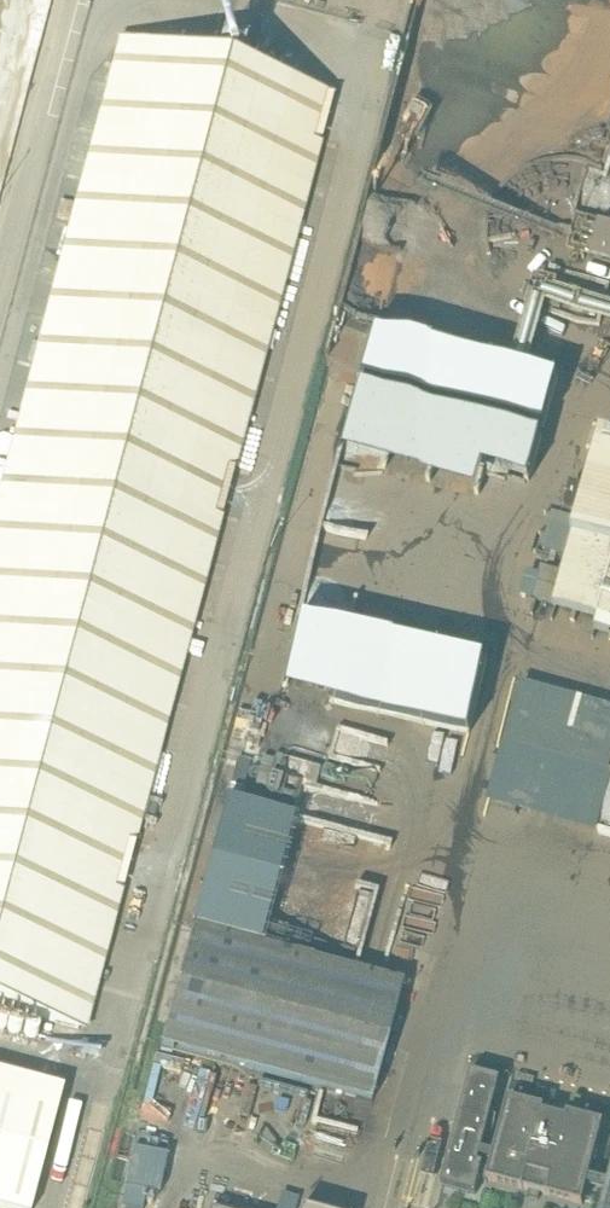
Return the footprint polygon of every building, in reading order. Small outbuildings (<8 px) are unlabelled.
[(86,1005),(327,94),(128,41),(0,521),(0,1007),(79,1028),(86,1005)] [(593,258),(609,263),(609,226),(602,224),(593,258)] [(394,1108),(400,1084),(425,991),(192,928),(167,1022),(161,1045),(394,1108)] [(471,1073),(442,1186),(476,1194),(484,1165),(479,1164),(481,1158),(492,1161),(494,1153),(483,1150),(501,1081),(471,1073)] [(0,1092),(0,1207),(2,1207),(31,1207),(58,1107),(0,1092)] [(566,1118),(543,1112),(544,1108),(508,1098),(494,1153),(492,1161),(487,1180),(523,1190),(524,1185),(530,1187),(527,1197),(539,1200),(542,1190),(547,1191),(546,1196),(583,1205),(588,1186),(590,1178),(604,1123),(567,1114),(566,1118)] [(122,1207),(143,1207),(147,1191),(159,1194),(167,1156),(134,1149),(122,1207)] [(606,1190),(601,1207),(609,1207),(609,1175),(608,1183),(590,1178),(588,1186),(606,1190)]
